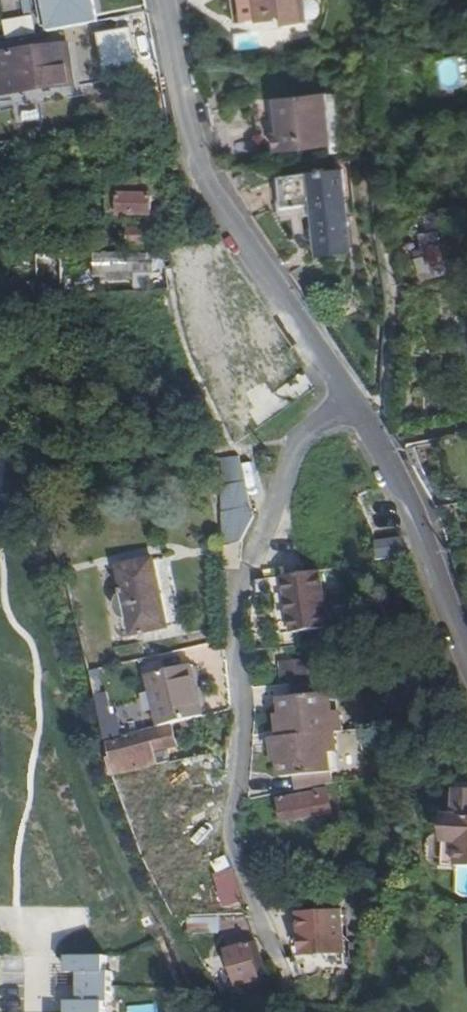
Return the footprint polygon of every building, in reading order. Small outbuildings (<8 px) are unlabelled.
[(97,23),(93,0),(42,0),(48,32),(97,23)] [(300,0),(239,0),(241,18),(255,17),(256,22),(282,19),(282,26),(284,25),(303,23),(300,0)] [(32,18),(4,23),(7,40),(35,34),(32,18)] [(90,61),(85,62),(88,83),(119,79),(114,43),(110,43),(108,28),(86,31),(90,61)] [(0,57),(0,95),(72,84),(66,46),(0,57)] [(326,97),(278,102),(280,132),(275,133),(277,151),(331,146),(326,97)] [(342,170),(280,176),(284,207),(312,204),(318,256),(350,253),(342,170)] [(152,180),(109,179),(108,197),(121,197),(121,213),(151,214),(152,180)] [(155,227),(127,229),(128,245),(156,243),(155,227)] [(427,259),(416,262),(421,280),(447,275),(439,237),(423,240),(427,259)] [(134,255),(96,253),(96,279),(133,280),(134,255)] [(38,255),(37,292),(59,293),(59,279),(83,280),(84,256),(38,255)] [(224,485),(245,482),(240,455),(219,459),(224,485)] [(230,510),(251,507),(245,482),(224,485),(230,510)] [(221,548),(240,543),(253,516),(251,507),(230,510),(221,548)] [(386,559),(406,555),(401,533),(383,536),(386,559)] [(152,560),(119,568),(133,635),(166,629),(152,560)] [(318,571),(283,576),(291,634),(326,629),(318,571)] [(280,664),(282,685),(292,684),(308,683),(306,661),(280,664)] [(148,679),(160,727),(201,716),(189,670),(148,679)] [(283,732),(284,739),(338,734),(344,733),(342,708),(334,709),(331,680),(308,683),(292,684),(293,698),(281,700),(282,712),(278,722),(279,732),(283,732)] [(139,770),(170,762),(167,750),(177,747),(173,729),(106,746),(114,777),(118,775),(139,770)] [(285,746),(280,746),(273,747),(273,757),(278,761),(279,774),(288,774),(289,787),(335,782),(333,759),(336,759),(339,753),(338,734),(284,739),(285,746)] [(217,754),(196,758),(198,771),(219,767),(217,754)] [(139,770),(118,775),(124,790),(127,789),(131,800),(142,797),(139,786),(143,785),(143,784),(139,770)] [(206,783),(146,794),(151,825),(212,814),(206,783)] [(325,790),(279,800),(284,823),(330,813),(325,790)] [(449,836),(466,836),(466,791),(454,790),(453,816),(449,816),(449,836)] [(449,836),(449,840),(459,841),(459,866),(466,866),(466,836),(449,836)] [(354,872),(355,887),(371,882),(368,869),(354,872)] [(176,901),(176,916),(199,917),(199,900),(176,901)] [(340,911),(302,911),(302,952),(341,952),(340,911)] [(204,934),(200,919),(189,919),(190,934),(204,934)] [(200,919),(204,934),(218,934),(217,919),(200,919)] [(237,985),(257,980),(248,945),(227,951),(237,985)] [(360,945),(349,945),(349,960),(361,960),(360,945)] [(110,1006),(115,1006),(115,978),(111,978),(111,961),(97,961),(71,961),(71,976),(84,976),(84,1006),(72,1006),(72,1011),(110,1011),(110,1006)]
